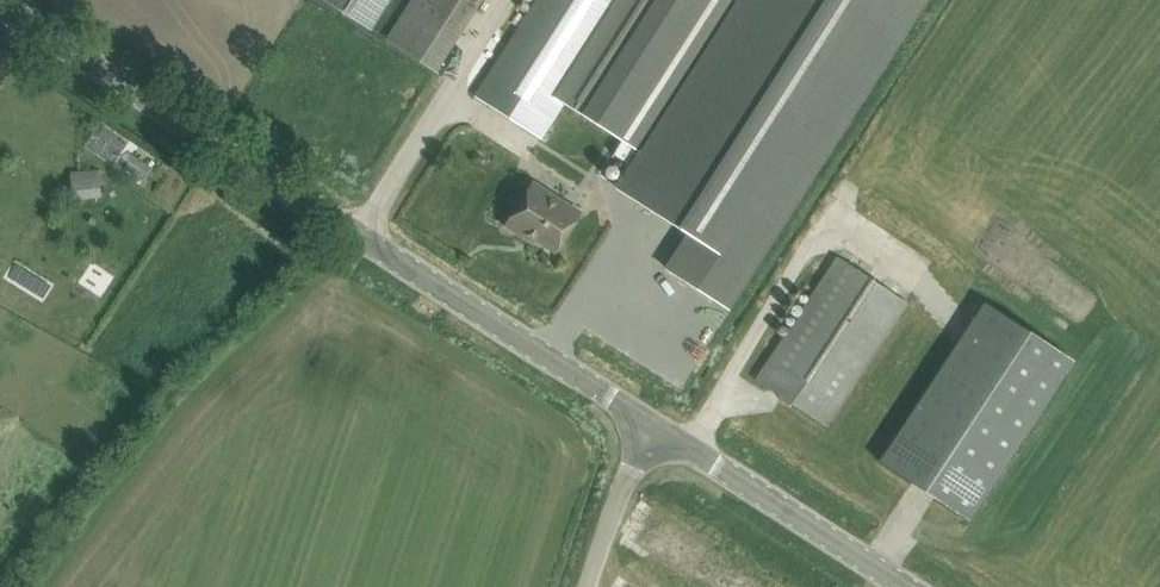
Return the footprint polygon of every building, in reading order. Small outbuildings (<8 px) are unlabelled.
[(371,30),(390,0),(324,0),(371,30)] [(476,96),(541,137),(563,102),(629,0),(537,0),(476,96)] [(563,102),(595,122),(674,0),(629,0),(563,102)] [(595,123),(622,140),(613,154),(626,162),(613,184),(689,232),(666,267),(726,305),(921,0),(674,0),(595,122),(595,123)] [(398,23),(387,40),(435,71),(446,54),(398,23)] [(70,198),(99,198),(99,169),(70,169),(70,198)] [(505,224),(522,235),(525,231),(555,251),(580,212),(533,182),(505,224)] [(758,381),(824,424),(906,300),(839,257),(758,381)] [(1073,359),(985,302),(880,461),(968,518),(1073,359)]
